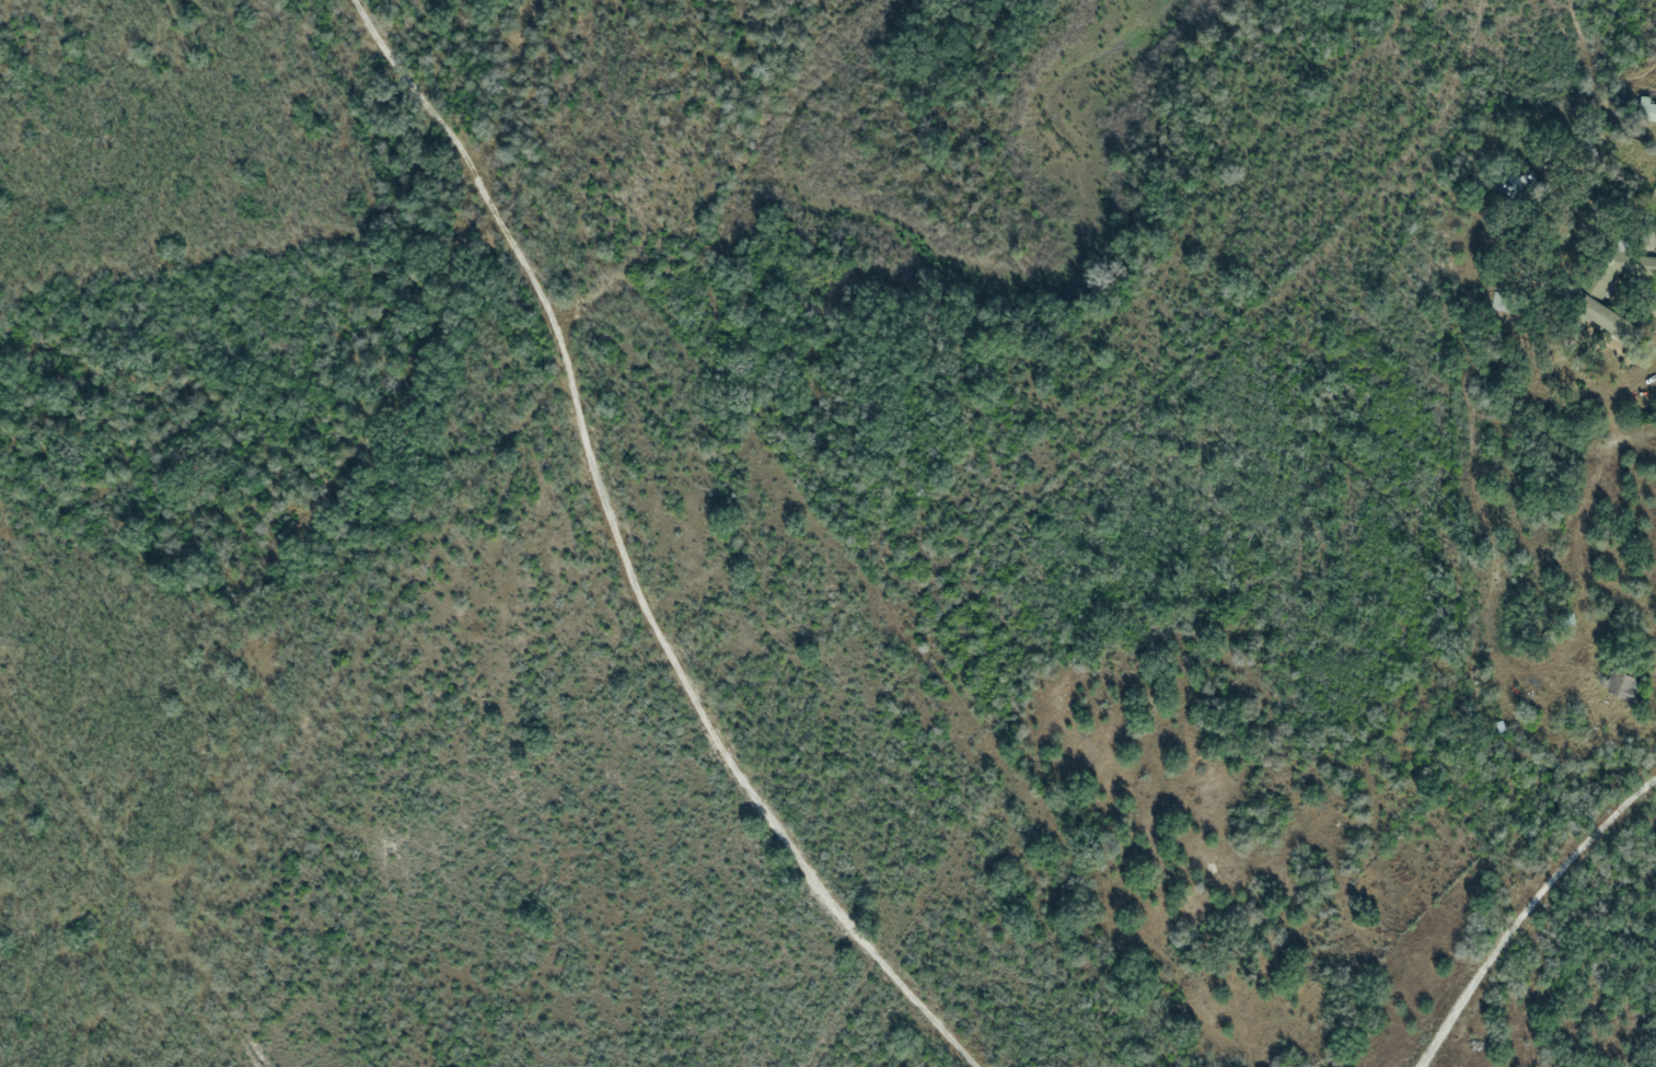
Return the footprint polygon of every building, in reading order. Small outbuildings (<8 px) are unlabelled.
[(1655,122),(1655,102),(1639,100),(1637,119),(1655,122)] [(1518,178),(1511,170),(1493,186),(1507,202),(1536,177),(1529,169),(1518,178)] [(1655,276),(1655,255),(1597,251),(1594,296),(1609,297),(1610,273),(1655,276)] [(1575,312),(1622,341),(1632,324),(1585,295),(1575,312)] [(1637,679),(1614,679),(1614,696),(1637,696),(1637,679)]
